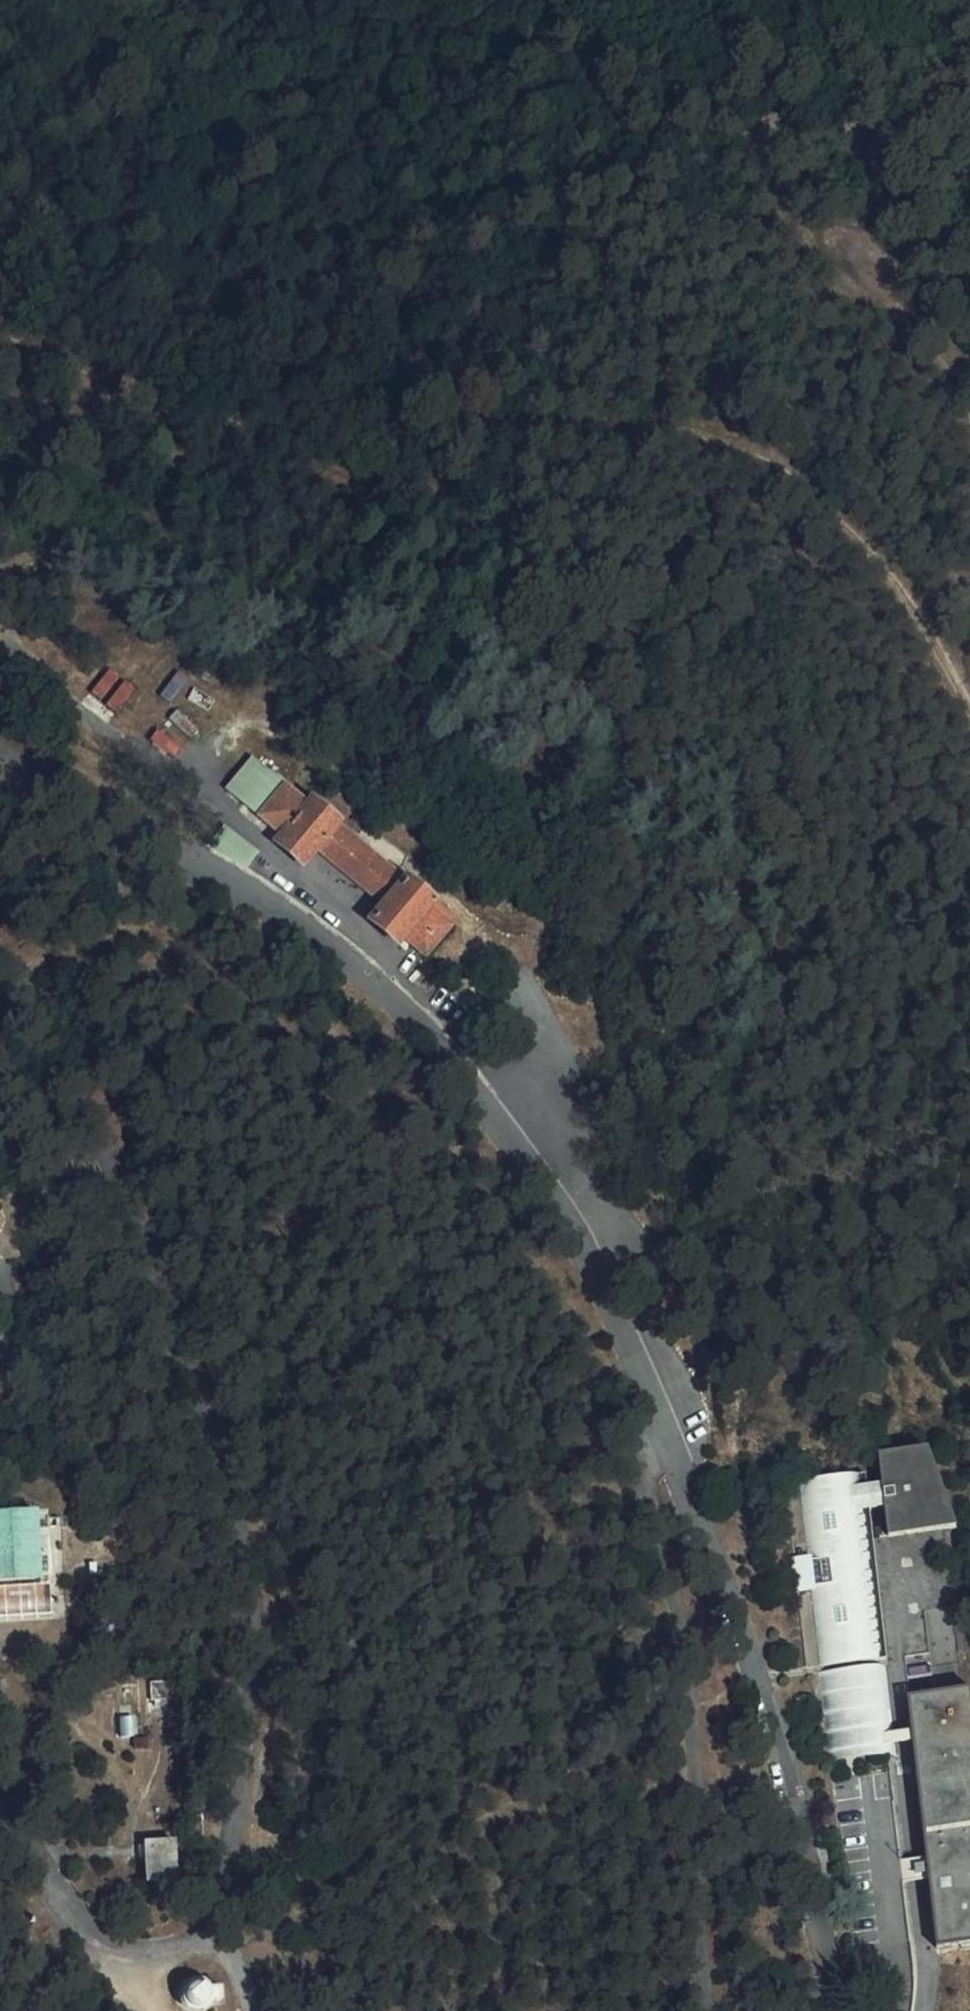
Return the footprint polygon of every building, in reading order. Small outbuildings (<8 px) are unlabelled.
[(226,791),(260,819),(285,788),(251,760),(226,791)] [(289,860),(304,871),(317,855),(325,861),(375,901),(385,909),(371,926),(386,939),(402,951),(406,946),(408,949),(425,962),(452,929),(448,925),(452,920),(437,908),(406,883),(405,884),(337,830),(341,826),(312,803),(309,807),(285,788),(260,819),(284,838),(275,849),(289,860)] [(885,1506),(888,1535),(923,1531),(955,1528),(925,1450),(879,1454),(882,1482),(867,1484),(865,1472),(800,1479),(820,1666),(848,1663),(887,1659),(870,1508),(885,1506)] [(33,1510),(0,1511),(0,1578),(37,1576),(33,1510)] [(895,1754),(894,1744),(884,1745),(883,1733),(892,1732),(884,1665),(819,1673),(829,1761),(864,1757),(886,1755),(895,1754)] [(149,1702),(154,1702),(167,1701),(172,1701),(171,1681),(148,1681),(149,1702)] [(913,1741),(928,1867),(938,1948),(969,1944),(969,1695),(969,1688),(908,1695),(912,1729),(913,1741)] [(133,1717),(120,1718),(121,1738),(135,1737),(133,1717)] [(913,1741),(912,1729),(900,1731),(892,1732),(883,1733),(884,1745),(894,1744),(913,1741)] [(173,1879),(171,1840),(142,1842),(143,1853),(145,1881),(173,1879)] [(209,1990),(205,1984),(199,1980),(192,1979),(184,1980),(178,1985),(175,1991),(174,1999),(177,2006),(181,2010),(203,2010),(208,2006),(210,1999),(219,1998),(218,1989),(209,1990)]
